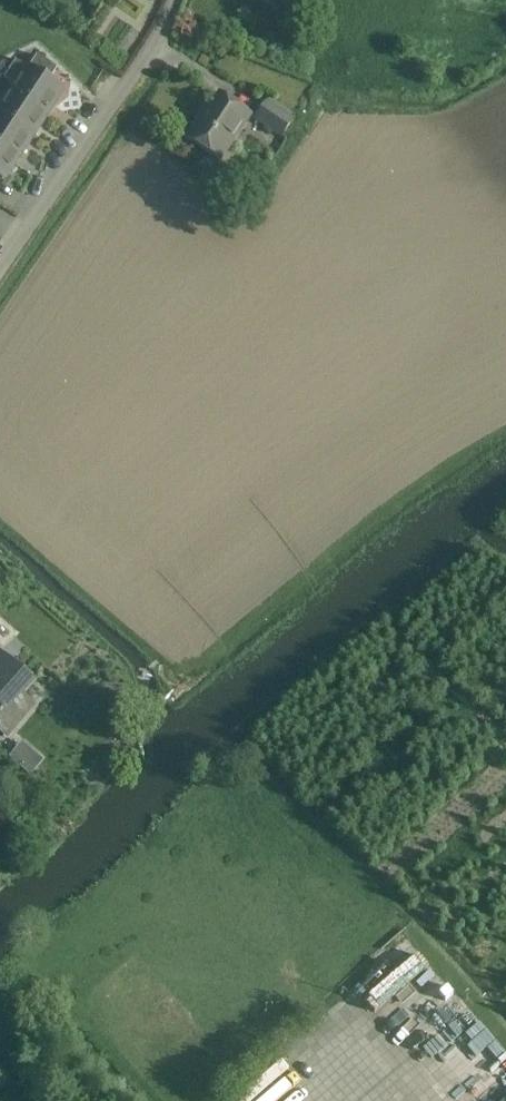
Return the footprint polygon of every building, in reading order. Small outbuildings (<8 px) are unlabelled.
[(3,79),(14,86),(11,91),(46,114),(61,90),(48,81),(56,69),(36,56),(27,69),(15,61),(11,67),(4,76),(3,79)] [(0,67),(0,74),(4,76),(11,67),(3,62),(0,67)] [(45,115),(12,93),(4,104),(0,102),(0,114),(32,135),(45,115)] [(249,115),(238,108),(220,95),(203,119),(200,117),(186,138),(218,160),(249,115)] [(283,139),(294,122),(265,102),(254,119),(283,139)] [(0,114),(0,144),(18,156),(32,135),(0,114)] [(0,144),(0,178),(2,180),(18,156),(0,144)] [(33,683),(0,654),(0,731),(8,738),(35,707),(23,696),(33,683)] [(390,980),(412,999),(435,973),(414,954),(390,980)]
